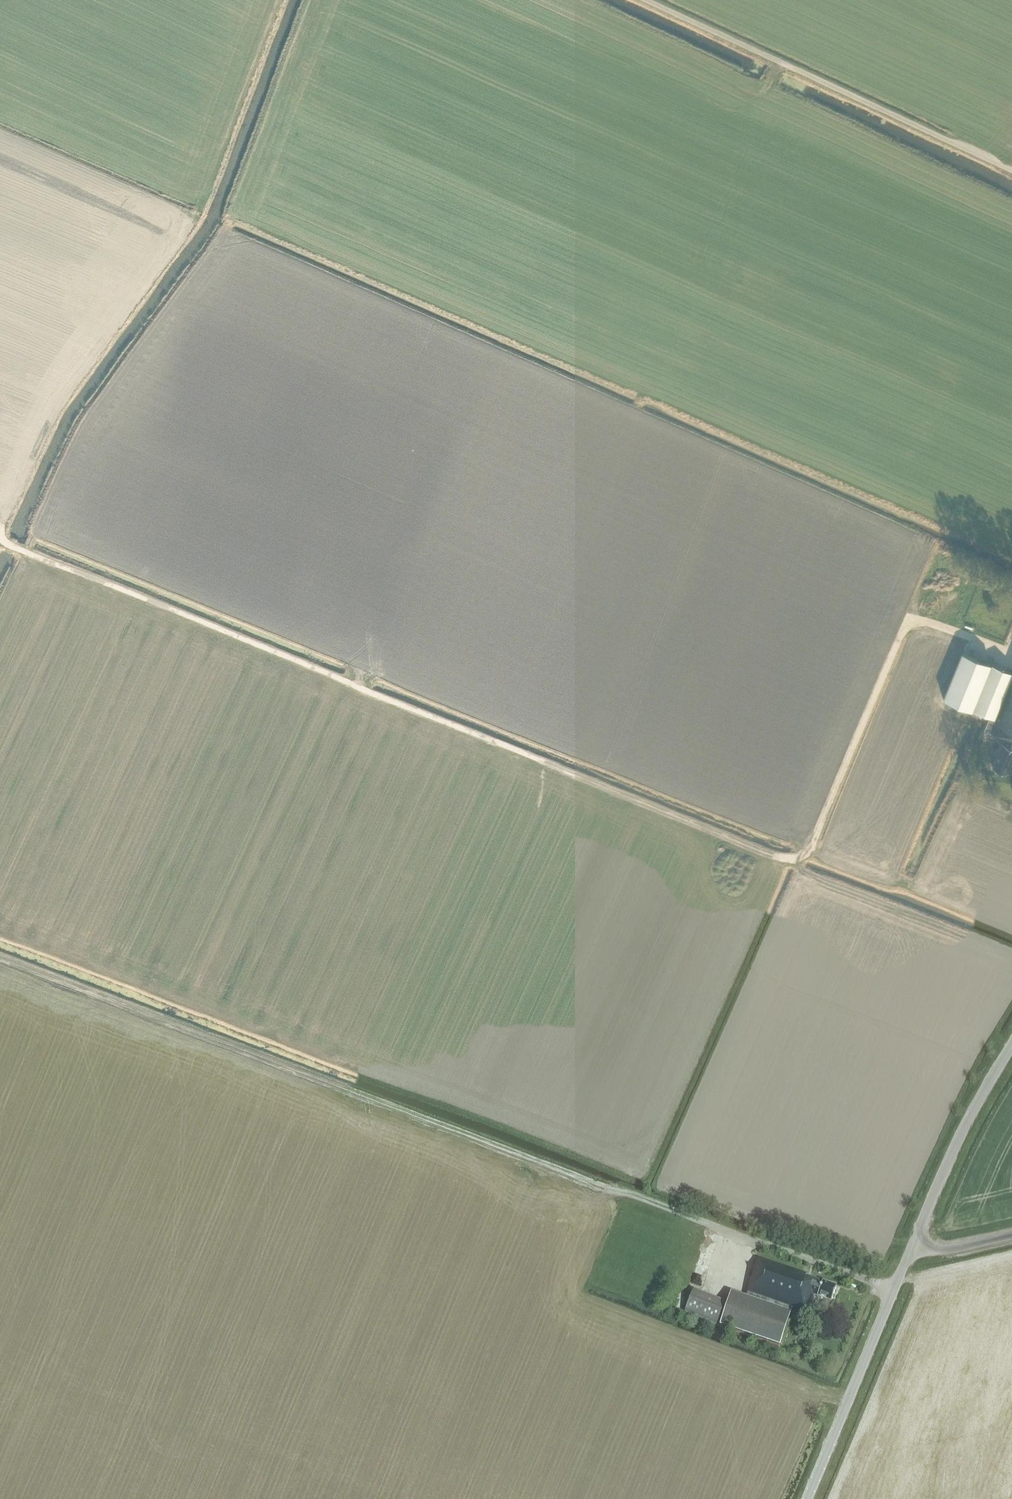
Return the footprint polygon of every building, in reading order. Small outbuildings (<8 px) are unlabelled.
[(971,710),(988,669),(990,664),(961,651),(942,699),(971,710)] [(991,664),(973,709),(996,719),(995,722),(988,719),(984,730),(991,733),(991,734),(1004,739),(992,768),(1006,773),(1011,757),(1011,673),(991,664)] [(831,1302),(836,1287),(806,1276),(807,1274),(758,1257),(745,1295),(747,1296),(746,1298),(730,1292),(718,1324),(778,1346),(790,1311),(805,1316),(812,1295),(831,1302)] [(716,1326),(725,1302),(693,1290),(684,1313),(716,1326)]
